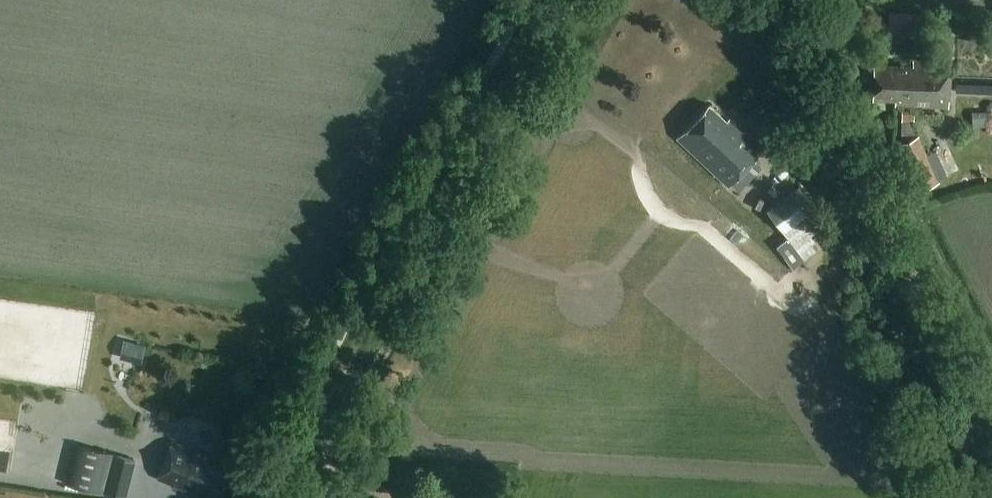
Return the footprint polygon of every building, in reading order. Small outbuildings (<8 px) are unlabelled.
[(925,39),(926,26),(880,24),(879,37),(925,39)] [(950,107),(952,62),(913,60),(913,65),(875,64),(874,98),(894,99),(894,104),(950,107)] [(729,186),(754,159),(765,147),(733,117),(729,121),(711,105),(679,140),(729,186)] [(902,121),(915,121),(915,111),(903,111),(902,121)] [(973,113),(974,128),(988,127),(987,113),(973,113)] [(920,190),(939,182),(919,136),(900,144),(920,190)] [(790,241),(779,250),(794,269),(822,248),(818,244),(834,232),(800,186),(767,210),(790,241)] [(70,485),(101,493),(111,452),(80,444),(70,485)] [(219,497),(230,470),(209,462),(211,459),(173,444),(159,479),(186,490),(187,485),(219,497)] [(6,473),(8,454),(0,453),(0,472),(6,473)] [(108,477),(104,494),(122,497),(128,497),(138,459),(114,453),(108,477)] [(467,487),(431,485),(430,497),(466,497),(467,487)] [(491,490),(480,486),(477,494),(472,492),(469,497),(488,497),(491,490)]
